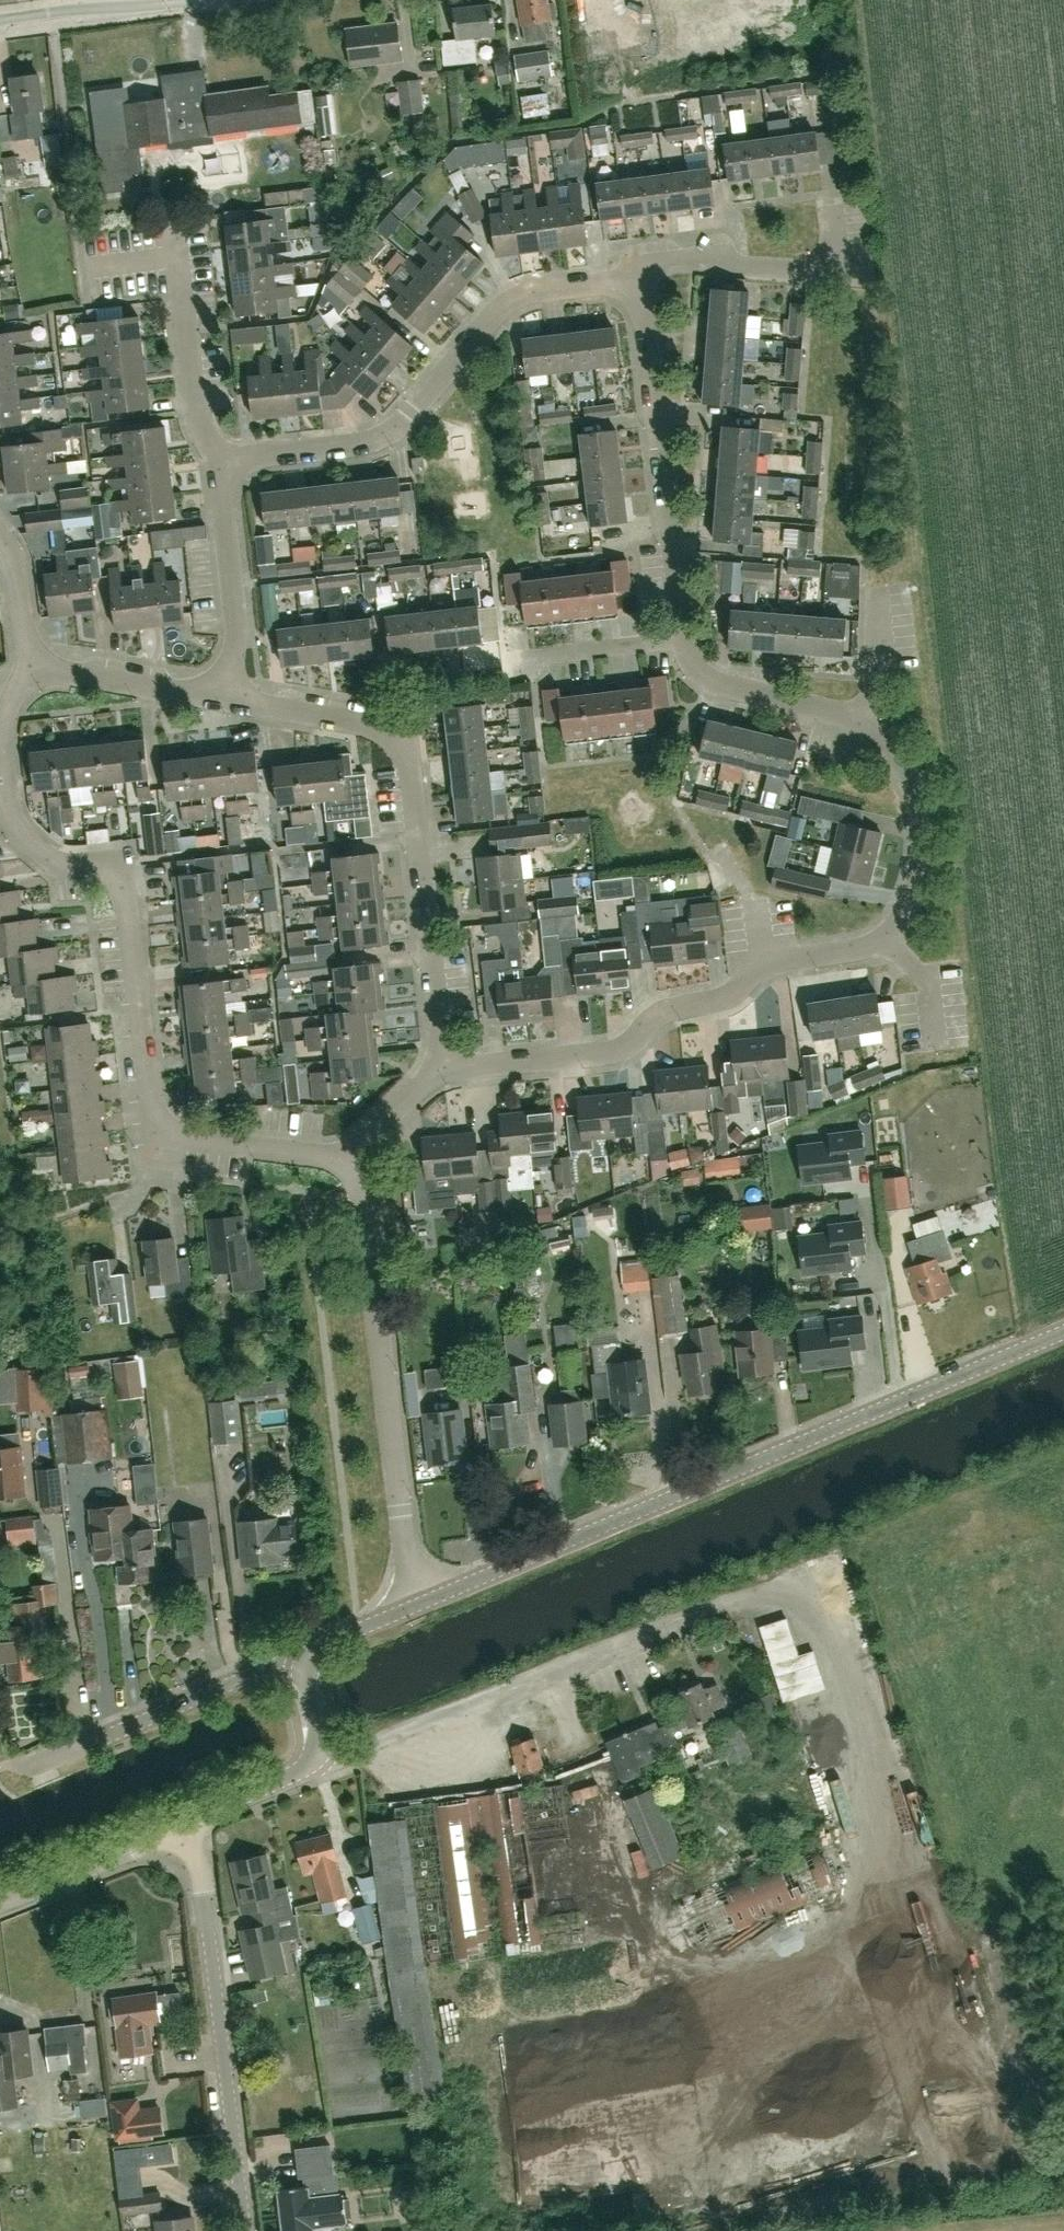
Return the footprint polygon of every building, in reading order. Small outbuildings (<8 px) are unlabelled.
[(556,19),(554,4),(548,5),(547,0),(519,0),(522,24),(524,24),(527,42),(550,39),(548,20),(556,19)] [(454,9),(457,40),(460,39),(463,63),(477,62),(475,38),(496,35),(493,5),(454,9)] [(352,66),(402,60),(398,24),(347,30),(352,66)] [(518,82),(553,76),(549,50),(514,55),(518,82)] [(461,102),(470,101),(467,70),(448,72),(454,135),(464,133),(461,102)] [(30,138),(41,137),(46,167),(63,165),(59,133),(43,135),(42,123),(39,124),(37,111),(44,110),(39,76),(12,79),(17,114),(16,114),(20,134),(21,134),(22,140),(30,139),(30,138)] [(125,104),(129,136),(97,140),(104,194),(125,191),(124,180),(145,178),(141,145),(315,123),(310,84),(297,85),(298,92),(270,95),(268,86),(207,95),(205,77),(163,82),(165,99),(125,104)] [(402,115),(425,112),(421,79),(398,82),(402,115)] [(786,97),(803,94),(801,82),(785,84),(786,97)] [(786,97),(785,84),(769,87),(771,99),(786,97)] [(742,102),(758,100),(757,88),(740,90),(742,102)] [(742,102),(740,90),(725,92),(726,105),(742,102)] [(547,93),(521,97),(524,118),(550,114),(547,93)] [(726,137),(725,131),(722,105),(721,105),(720,94),(710,95),(701,97),(705,125),(713,124),(715,138),(726,137)] [(329,106),(317,107),(320,137),(332,135),(329,106)] [(112,134),(110,110),(86,112),(88,136),(112,134)] [(683,140),(699,137),(697,125),(681,127),(683,140)] [(587,158),(585,148),(583,134),(583,127),(550,132),(552,149),(568,147),(569,160),(587,158)] [(683,140),(681,127),(665,130),(667,142),(683,140)] [(638,146),(654,143),(653,131),(637,133),(638,146)] [(638,146),(637,133),(620,135),(622,148),(638,146)] [(797,172),(820,169),(815,133),(792,136),(797,172)] [(549,134),(533,134),(534,147),(549,146),(549,134)] [(797,172),(792,136),(770,139),(775,175),(797,172)] [(598,165),(614,163),(611,139),(595,141),(598,165)] [(775,175),(770,139),(747,142),(752,178),(775,175)] [(752,178),(747,142),(725,145),(729,181),(752,178)] [(7,179),(20,177),(17,155),(4,157),(7,179)] [(692,208),(715,205),(710,169),(687,172),(692,208)] [(692,208),(687,172),(665,175),(670,211),(692,208)] [(473,188),(468,190),(460,175),(451,180),(459,195),(473,223),(488,216),(473,188)] [(670,211),(665,175),(643,178),(648,214),(670,211)] [(648,214),(643,178),(621,181),(625,217),(648,214)] [(625,217),(621,181),(598,184),(602,220),(625,217)] [(565,247),(588,244),(581,183),(570,184),(572,203),(560,205),(565,247)] [(565,247),(560,205),(558,186),(548,188),(550,206),(538,208),(543,250),(565,247)] [(305,189),(306,202),(306,203),(326,201),(325,187),(312,188),(305,189)] [(543,250),(538,208),(536,189),(526,190),(528,209),(515,211),(521,253),(543,250)] [(521,253),(515,211),(513,192),(503,193),(505,212),(492,214),(498,255),(521,253)] [(290,241),(290,240),(286,206),(267,208),(268,220),(226,225),(229,248),(290,241)] [(436,235),(428,244),(470,281),(485,263),(466,246),(475,235),(447,211),(437,222),(438,223),(432,231),(436,235)] [(387,218),(378,229),(396,242),(404,231),(387,218)] [(375,259),(387,245),(367,228),(354,242),(375,259)] [(428,244),(423,240),(416,234),(409,242),(416,248),(417,248),(431,261),(423,270),(456,298),(470,281),(428,244)] [(274,265),(272,253),(291,250),(290,241),(229,248),(232,270),(274,265)] [(352,257),(339,271),(362,290),(374,276),(352,257)] [(409,257),(394,275),(441,315),(456,298),(423,270),(409,257)] [(276,288),(276,287),(275,275),(294,272),(293,262),(274,265),(232,270),(235,293),(276,288)] [(339,271),(333,265),(322,293),(342,314),(362,290),(339,271)] [(441,315),(394,275),(387,283),(401,295),(393,305),(425,333),(441,315)] [(303,296),(321,291),(319,281),(300,285),(303,296)] [(297,295),(296,285),(276,287),(276,288),(235,293),(237,316),(279,311),(278,297),(297,295)] [(713,289),(711,312),(747,315),(749,292),(713,289)] [(806,320),(807,304),(792,303),(790,318),(806,320)] [(399,364),(414,346),(367,305),(360,314),(375,326),(367,336),(399,364)] [(711,312),(709,335),(745,337),(747,315),(711,312)] [(139,317),(98,322),(78,324),(80,335),(99,332),(100,344),(100,345),(142,340),(139,317)] [(804,336),(806,320),(790,318),(789,335),(804,336)] [(360,344),(352,353),(384,381),(399,364),(367,336),(352,323),(345,331),(360,344)] [(596,367),(619,364),(614,328),(591,331),(596,367)] [(15,355),(13,343),(33,341),(31,330),(0,334),(0,358),(15,356),(15,355)] [(596,367),(591,331),(569,333),(574,370),(596,367)] [(574,370),(569,333),(547,336),(552,372),(574,370)] [(709,335),(707,357),(744,360),(745,337),(709,335)] [(552,372),(547,336),(524,339),(529,375),(552,372)] [(100,345),(100,344),(81,347),(82,358),(102,355),(103,367),(145,362),(142,340),(100,345)] [(384,381),(352,353),(337,340),(330,348),(345,361),(336,371),(337,371),(331,379),(346,408),(360,391),(369,399),(384,381)] [(802,364),(804,349),(788,348),(787,363),(802,364)] [(323,410),(346,408),(331,379),(326,379),(322,349),(316,350),(305,351),(307,370),(295,372),(300,414),(323,411),(323,410)] [(0,358),(0,380),(18,378),(17,377),(16,366),(35,363),(34,353),(15,355),(15,356),(0,358)] [(284,373),(273,374),(277,416),(300,414),(295,372),(293,353),(282,354),(284,373)] [(254,419),(277,416),(273,374),(271,355),(260,356),(262,376),(249,377),(254,419)] [(707,357),(706,380),(742,382),(744,360),(707,357)] [(105,378),(106,389),(106,390),(148,385),(145,362),(103,367),(84,369),(85,380),(105,378)] [(801,381),(802,364),(787,363),(785,380),(801,381)] [(580,399),(576,374),(559,377),(564,402),(580,399)] [(0,380),(0,403),(20,401),(20,400),(19,388),(38,386),(37,375),(17,377),(18,378),(0,380)] [(533,399),(532,390),(530,380),(516,382),(517,392),(519,401),(533,399)] [(742,382),(706,380),(704,403),(740,406),(742,382)] [(151,408),(148,385),(106,390),(106,389),(86,392),(88,402),(107,400),(109,413),(151,408)] [(798,410),(800,394),(784,393),(782,409),(798,410)] [(0,403),(0,427),(23,424),(21,410),(41,408),(39,398),(20,400),(20,401),(0,403)] [(602,418),(618,416),(616,403),(601,405),(602,418)] [(602,418),(601,405),(584,407),(586,420),(602,418)] [(558,423),(573,421),(572,409),(556,411),(558,423)] [(558,423),(556,411),(539,413),(541,425),(558,423)] [(3,447),(6,470),(48,464),(47,452),(66,450),(64,439),(82,437),(81,426),(27,433),(29,444),(3,447)] [(723,426),(722,449),(758,452),(760,429),(723,426)] [(165,427),(123,432),(104,434),(105,445),(124,443),(126,454),(126,455),(168,450),(165,427)] [(584,458),(620,453),(617,430),(581,435),(584,458)] [(823,457),(824,442),(808,441),(807,456),(823,457)] [(543,447),(531,448),(524,449),(526,464),(527,464),(527,465),(545,463),(543,447)] [(722,449),(720,472),(756,475),(758,452),(722,449)] [(126,454),(107,457),(108,467),(127,466),(129,477),(171,472),(168,450),(126,455),(126,454)] [(620,453),(584,458),(587,480),(623,476),(620,453)] [(822,474),(823,457),(807,456),(806,473),(822,474)] [(414,474),(425,472),(423,457),(412,458),(414,474)] [(85,471),(83,460),(48,464),(6,470),(9,493),(51,488),(49,474),(85,471)] [(529,481),(535,480),(547,479),(545,463),(527,465),(529,481)] [(130,488),(132,499),(132,500),(174,495),(171,472),(129,477),(110,479),(111,490),(130,488)] [(720,472),(718,494),(754,497),(756,475),(720,472)] [(623,476),(587,480),(589,502),(625,498),(623,476)] [(379,516),(403,513),(398,478),(375,480),(379,516)] [(379,516),(375,480),(353,483),(357,519),(379,516)] [(357,519),(353,483),(331,486),(335,522),(357,519)] [(60,490),(62,509),(90,506),(88,486),(60,490)] [(335,522),(331,486),(308,488),(313,524),(335,522)] [(819,502),(820,487),(805,486),(804,501),(819,502)] [(313,524),(308,488),(286,491),(290,527),(313,524)] [(268,530),(290,527),(286,491),(263,493),(268,530)] [(549,507),(547,492),(536,493),(538,509),(549,507)] [(754,497),(718,494),(716,516),(752,519),(754,497)] [(132,500),(132,499),(112,501),(114,512),(133,509),(135,522),(177,517),(174,495),(132,500)] [(625,498),(589,502),(592,525),(628,521),(625,498)] [(818,519),(819,502),(804,501),(802,518),(818,519)] [(112,536),(108,503),(93,505),(97,538),(112,536)] [(549,507),(538,509),(540,525),(552,523),(549,507)] [(64,529),(62,509),(25,513),(28,534),(64,529)] [(715,540),(763,544),(764,533),(751,532),(752,519),(716,516),(715,540)] [(172,529),(174,546),(185,545),(185,540),(207,537),(206,525),(172,529)] [(790,527),(777,526),(776,541),(790,541),(790,527)] [(799,559),(789,558),(788,574),(804,576),(805,560),(808,531),(801,530),(799,559)] [(808,531),(805,560),(814,560),(815,548),(817,532),(808,531)] [(294,562),(276,564),(273,535),(257,537),(262,577),(280,576),(296,574),(294,562)] [(294,562),(296,574),(312,572),(309,548),(292,550),(294,562)] [(383,551),(385,563),(402,561),(401,549),(383,551)] [(74,613),(97,611),(90,550),(79,551),(81,570),(69,572),(74,613)] [(385,563),(383,551),(368,553),(370,565),(385,563)] [(74,613),(69,572),(67,552),(56,554),(58,573),(46,575),(50,616),(74,613)] [(340,569),(357,567),(355,554),(339,556),(340,569)] [(323,558),(324,564),(325,571),(340,569),(339,556),(323,558)] [(482,558),(434,564),(435,574),(484,568),(482,558)] [(616,591),(632,589),(628,560),(613,562),(614,571),(602,573),(601,564),(590,565),(596,618),(619,615),(616,591)] [(738,593),(738,576),(741,576),(742,562),(725,560),(722,592),(738,593)] [(805,560),(804,576),(820,577),(822,561),(814,560),(805,560)] [(742,562),(741,576),(743,576),(742,577),(744,577),(742,600),(757,601),(758,579),(759,579),(760,563),(744,561),(744,562),(742,562)] [(850,579),(851,563),(834,562),(833,578),(850,579)] [(162,625),(185,622),(180,581),(167,582),(165,563),(154,564),(157,583),(162,625)] [(760,563),(759,579),(775,580),(776,564),(760,563)] [(405,579),(420,577),(423,577),(421,564),(404,566),(405,579)] [(596,618),(590,565),(579,566),(580,575),(568,577),(573,620),(596,618)] [(134,586),(139,628),(162,625),(157,583),(144,585),(142,566),(132,567),(134,586)] [(405,579),(404,566),(389,568),(391,581),(405,579)] [(139,628),(134,586),(123,588),(120,568),(109,570),(116,630),(139,628)] [(573,620),(568,577),(557,578),(556,569),(545,571),(551,623),(573,620)] [(377,584),(377,582),(375,571),(362,573),(365,599),(376,598),(374,584),(377,584)] [(551,623),(545,571),(534,572),(535,581),(523,582),(522,573),(506,575),(509,604),(525,602),(528,626),(551,623)] [(358,572),(343,574),(341,574),(342,586),(359,584),(358,572)] [(342,586),(341,574),(325,576),(326,577),(318,578),(319,589),(327,588),(342,586)] [(316,603),(314,590),(313,577),(297,579),(298,592),(299,591),(301,605),(316,603)] [(298,592),(297,579),(280,581),(282,593),(298,592)] [(374,584),(376,598),(377,610),(394,608),(391,582),(377,584),(374,584)] [(302,627),(281,629),(275,583),(262,585),(267,631),(279,630),(284,666),(307,663),(302,627)] [(459,645),(482,642),(477,606),(454,609),(459,645)] [(459,645),(454,609),(432,612),(436,648),(459,645)] [(730,646),(753,648),(756,612),(733,610),(730,646)] [(432,612),(419,613),(410,614),(414,651),(436,648),(432,612)] [(753,648),(775,650),(778,613),(756,612),(753,648)] [(775,650),(797,652),(801,615),(778,613),(775,650)] [(414,651),(410,614),(387,617),(391,653),(414,651)] [(801,615),(797,652),(820,654),(823,617),(801,615)] [(843,656),(844,645),(851,645),(851,643),(853,643),(854,635),(844,634),(846,619),(823,617),(820,654),(843,656)] [(369,619),(346,622),(351,658),(373,655),(369,619)] [(346,622),(324,624),(329,661),(351,658),(346,622)] [(324,624),(302,627),(307,663),(329,661),(324,624)] [(654,707),(670,705),(666,676),(651,678),(652,687),(640,688),(639,679),(627,681),(634,734),(657,731),(654,707)] [(634,734),(627,681),(617,682),(618,691),(606,693),(611,737),(634,734)] [(611,737),(606,693),(595,694),(594,685),(582,686),(589,739),(611,737)] [(589,739),(582,686),(572,687),(573,697),(562,698),(560,689),(545,691),(548,720),(563,718),(566,742),(589,739)] [(448,731),(485,727),(482,704),(445,708),(448,731)] [(511,725),(521,724),(521,723),(536,721),(534,705),(519,707),(509,708),(511,725)] [(709,720),(701,756),(723,761),(732,726),(709,720)] [(521,723),(521,724),(522,739),(538,737),(536,721),(521,723)] [(754,731),(732,726),(723,761),(745,767),(754,731)] [(485,727),(448,731),(451,754),(487,749),(485,727)] [(754,731),(745,767),(767,772),(776,737),(754,731)] [(127,781),(138,780),(140,801),(152,800),(145,735),(131,736),(131,733),(122,734),(127,781)] [(99,740),(106,805),(117,804),(115,782),(127,781),(122,734),(112,735),(112,739),(99,740)] [(798,742),(776,737),(767,772),(789,778),(798,742)] [(86,741),(86,738),(77,739),(82,786),(93,785),(95,806),(106,805),(99,740),(86,741)] [(77,739),(67,741),(67,743),(54,745),(62,810),(73,809),(70,787),(82,786),(77,739)] [(54,745),(41,746),(41,743),(31,745),(36,790),(47,790),(50,811),(62,810),(54,745)] [(246,748),(232,749),(240,814),(251,813),(249,791),(260,790),(255,744),(245,745),(246,748)] [(219,748),(210,749),(215,795),(226,794),(229,815),(240,814),(232,749),(219,751),(219,748)] [(204,796),(215,795),(210,749),(200,750),(201,753),(187,754),(195,819),(206,818),(204,796)] [(487,749),(451,754),(453,776),(490,772),(487,749)] [(526,767),(541,765),(539,750),(524,752),(526,767)] [(174,753),(164,754),(169,800),(181,799),(184,820),(195,819),(187,754),(175,755),(174,753)] [(367,776),(346,779),(343,755),(329,756),(329,753),(319,754),(325,800),(326,812),(370,806),(367,776)] [(297,760),(305,824),(316,823),(314,802),(325,800),(319,754),(310,755),(310,759),(297,760)] [(284,758),(274,759),(279,806),(291,804),(294,826),(305,824),(297,760),(284,761),(284,758)] [(527,784),(528,784),(529,790),(543,788),(542,782),(543,782),(541,765),(526,767),(527,784)] [(679,799),(696,804),(728,812),(731,796),(715,792),(720,772),(703,768),(698,790),(682,786),(679,799)] [(490,772),(453,776),(456,798),(493,794),(490,772)] [(543,788),(529,790),(529,796),(531,813),(547,811),(545,795),(544,795),(543,788)] [(493,794),(456,798),(459,821),(495,817),(493,794)] [(832,821),(836,804),(802,796),(798,813),(832,821)] [(786,832),(792,808),(760,800),(759,803),(744,799),(740,814),(734,812),(733,819),(786,832)] [(161,812),(144,814),(148,855),(166,853),(161,812)] [(360,819),(361,835),(376,834),(375,818),(360,819)] [(246,820),(247,845),(263,844),(262,819),(246,820)] [(510,828),(513,828),(515,846),(552,842),(550,823),(510,827),(510,828)] [(840,823),(834,849),(875,858),(881,833),(840,823)] [(182,851),(180,829),(165,831),(167,853),(182,851)] [(875,858),(834,849),(828,874),(869,884),(875,858)] [(315,883),(380,876),(378,863),(381,862),(379,853),(334,858),(335,870),(313,872),(315,883)] [(520,853),(478,857),(481,883),(523,879),(520,853)] [(283,871),(305,868),(304,854),(282,856),(283,871)] [(175,887),(177,887),(179,899),(244,891),(243,880),(229,882),(226,855),(185,859),(187,874),(173,876),(175,887)] [(776,867),(772,885),(810,894),(814,877),(776,867)] [(380,876),(315,883),(316,895),(338,892),(339,903),(385,898),(384,889),(381,889),(380,876)] [(273,879),(247,881),(248,890),(274,888),(273,879)] [(523,879),(481,883),(484,910),(526,905),(523,879)] [(262,905),(282,903),(281,890),(261,891),(262,905)] [(0,894),(0,925),(19,922),(17,906),(22,906),(20,891),(0,893),(0,894)] [(244,891),(179,899),(180,912),(178,912),(179,922),(225,916),(224,905),(245,902),(244,891)] [(717,894),(689,897),(676,899),(682,962),(708,960),(705,930),(721,928),(717,894)] [(539,900),(540,917),(580,913),(578,895),(539,900)] [(385,898),(339,903),(340,915),(319,917),(320,928),(385,921),(383,907),(386,907),(385,898)] [(656,965),(682,962),(676,899),(636,903),(640,940),(653,939),(656,965)] [(624,936),(600,938),(605,991),(632,988),(627,942),(640,940),(636,903),(621,904),(624,936)] [(225,916),(179,922),(180,932),(183,932),(184,944),(249,936),(248,925),(226,927),(225,916)] [(0,925),(0,956),(9,954),(38,951),(37,950),(35,935),(41,934),(39,919),(19,922),(0,925)] [(343,937),(344,948),(390,943),(389,934),(386,934),(385,921),(320,928),(321,939),(343,937)] [(476,927),(477,946),(497,945),(496,926),(476,927)] [(579,993),(605,991),(600,938),(599,938),(599,940),(584,941),(584,936),(575,937),(574,929),(558,931),(558,934),(559,934),(562,964),(563,969),(576,967),(579,993)] [(546,966),(562,964),(559,934),(558,934),(543,936),(546,966)] [(249,936),(184,944),(186,957),(183,957),(184,967),(231,962),(229,950),(251,947),(249,936)] [(316,946),(290,949),(292,962),(318,959),(316,946)] [(38,951),(9,954),(13,985),(28,983),(56,979),(54,963),(59,962),(57,947),(37,950),(38,951)] [(486,995),(499,993),(502,1023),(529,1020),(525,978),(524,967),(509,969),(508,958),(482,960),(486,995)] [(382,962),(336,967),(337,979),(315,982),(316,993),(381,985),(380,972),(383,971),(382,962)] [(332,974),(331,962),(315,964),(316,975),(332,974)] [(276,976),(276,979),(313,976),(312,963),(283,966),(276,976)] [(529,1020),(555,1017),(551,975),(525,978),(529,1020)] [(56,979),(28,983),(32,1013),(75,1008),(73,991),(78,990),(76,976),(56,979)] [(179,999),(180,1008),(227,1003),(225,992),(247,989),(246,977),(180,985),(181,998),(179,999)] [(381,985),(316,993),(317,1004),(339,1001),(340,1012),(387,1007),(385,997),(383,998),(381,985)] [(859,1031),(882,1028),(876,992),(853,995),(859,1031)] [(859,1031),(853,995),(832,999),(837,1035),(859,1031)] [(814,1039),(837,1035),(832,999),(809,1002),(814,1039)] [(184,1018),(185,1031),(251,1023),(250,1012),(228,1014),(227,1003),(180,1008),(182,1018),(184,1018)] [(387,1007),(340,1012),(327,1014),(329,1026),(307,1028),(308,1039),(373,1032),(372,1018),(374,1018),(374,1009),(387,1008),(387,1007)] [(184,1043),(186,1054),(232,1048),(230,1037),(252,1034),(251,1023),(185,1031),(187,1043),(184,1043)] [(51,1060),(94,1055),(98,1054),(97,1040),(92,1040),(90,1024),(47,1029),(51,1060)] [(373,1032),(308,1039),(310,1050),(331,1048),(333,1059),(379,1054),(377,1045),(375,1045),(373,1032)] [(759,1037),(763,1079),(789,1077),(785,1035),(759,1037)] [(759,1037),(732,1040),(736,1082),(737,1082),(737,1087),(724,1088),(726,1112),(740,1111),(738,1098),(748,1097),(746,1081),(763,1079),(759,1037)] [(862,1044),(845,1045),(847,1068),(864,1067),(862,1044)] [(189,1063),(191,1076),(256,1068),(255,1057),(233,1059),(232,1048),(186,1054),(187,1063),(189,1063)] [(379,1054),(333,1059),(334,1071),(312,1073),(315,1099),(344,1096),(343,1081),(379,1077),(377,1063),(380,1063),(379,1054)] [(94,1055),(51,1060),(55,1090),(97,1085),(102,1084),(101,1071),(96,1071),(94,1055)] [(817,1055),(804,1056),(808,1091),(821,1089),(817,1055)] [(857,1091),(886,1079),(881,1064),(851,1076),(857,1091)] [(686,1110),(712,1107),(708,1065),(682,1068),(686,1110)] [(282,1067),(269,1068),(270,1082),(283,1081),(282,1067)] [(256,1068),(191,1076),(192,1088),(190,1089),(191,1099),(237,1094),(236,1082),(258,1079),(256,1068)] [(682,1068),(655,1070),(660,1112),(686,1110),(682,1068)] [(809,1118),(809,1114),(805,1079),(788,1081),(792,1116),(787,1117),(786,1104),(765,1106),(769,1134),(809,1118)] [(835,1100),(851,1093),(845,1079),(829,1085),(835,1100)] [(97,1085),(55,1090),(58,1120),(101,1115),(106,1114),(104,1101),(99,1101),(97,1085)] [(609,1136),(635,1134),(637,1154),(650,1152),(647,1121),(634,1122),(631,1092),(605,1095),(609,1136)] [(609,1136),(605,1095),(578,1097),(582,1132),(569,1133),(571,1150),(594,1148),(593,1138),(609,1136)] [(748,1134),(763,1133),(761,1102),(746,1103),(748,1134)] [(558,1151),(553,1109),(527,1112),(531,1154),(558,1151)] [(57,1111),(25,1111),(25,1126),(57,1125),(57,1111)] [(725,1111),(713,1112),(715,1139),(727,1137),(725,1111)] [(531,1154),(527,1112),(500,1114),(505,1156),(508,1156),(509,1168),(532,1166),(531,1154)] [(101,1115),(58,1120),(62,1150),(110,1144),(108,1131),(103,1131),(101,1115)] [(647,1121),(650,1152),(651,1160),(667,1159),(664,1120),(647,1121)] [(454,1177),(480,1174),(476,1132),(449,1135),(454,1177)] [(804,1183),(850,1178),(849,1163),(864,1161),(860,1132),(830,1135),(831,1143),(800,1147),(804,1183)] [(423,1138),(426,1167),(413,1168),(417,1214),(431,1212),(429,1190),(455,1187),(454,1177),(449,1135),(423,1138)] [(110,1144),(62,1150),(66,1181),(114,1176),(112,1161),(107,1162),(105,1145),(110,1145),(110,1144)] [(569,1156),(555,1158),(558,1188),(573,1186),(569,1156)] [(738,1157),(704,1161),(706,1178),(740,1174),(738,1157)] [(494,1171),(495,1180),(498,1210),(501,1243),(515,1237),(512,1208),(508,1169),(494,1171)] [(911,1207),(907,1175),(882,1178),(886,1210),(911,1207)] [(501,1243),(498,1210),(495,1180),(480,1182),(483,1212),(478,1212),(481,1241),(484,1240),(485,1249),(501,1243)] [(772,1229),(769,1204),(738,1208),(741,1232),(772,1229)] [(941,1213),(915,1220),(918,1232),(945,1226),(941,1213)] [(234,1292),(266,1288),(262,1258),(249,1259),(243,1216),(208,1220),(214,1272),(232,1270),(234,1292)] [(588,1236),(586,1216),(573,1217),(575,1237),(588,1236)] [(864,1252),(861,1223),(831,1226),(832,1233),(799,1237),(804,1274),(853,1269),(851,1254),(864,1252)] [(916,1264),(906,1267),(917,1302),(952,1291),(946,1271),(942,1272),(938,1261),(952,1257),(944,1230),(909,1241),(916,1264)] [(532,1254),(571,1245),(568,1235),(530,1244),(532,1254)] [(166,1282),(168,1299),(194,1296),(190,1263),(176,1265),(173,1236),(144,1240),(149,1284),(166,1282)] [(445,1258),(458,1257),(456,1244),(443,1246),(445,1258)] [(115,1322),(138,1320),(133,1278),(119,1280),(116,1257),(90,1261),(94,1304),(113,1302),(115,1322)] [(625,1292),(651,1290),(649,1265),(622,1268),(625,1292)] [(668,1332),(688,1329),(680,1274),(660,1277),(668,1332)] [(750,1317),(752,1330),(736,1332),(741,1375),(773,1371),(771,1360),(788,1358),(786,1341),(784,1341),(780,1313),(750,1317)] [(865,1347),(862,1317),(830,1320),(831,1328),(799,1331),(803,1368),(852,1362),(850,1349),(865,1347)] [(695,1353),(694,1353),(684,1355),(690,1394),(695,1393),(701,1398),(710,1396),(713,1390),(718,1390),(715,1367),(722,1366),(715,1326),(691,1330),(695,1353)] [(250,1336),(251,1346),(270,1343),(268,1334),(250,1336)] [(615,1415),(649,1411),(644,1361),(623,1363),(620,1342),(593,1345),(596,1373),(610,1371),(615,1415)] [(449,1345),(450,1351),(452,1367),(425,1370),(427,1390),(468,1385),(464,1349),(463,1343),(449,1345)] [(585,1442),(586,1440),(582,1401),(580,1401),(579,1388),(581,1388),(577,1352),(559,1354),(563,1402),(551,1405),(556,1445),(585,1442)] [(120,1361),(119,1393),(146,1394),(147,1361),(120,1361)] [(504,1403),(490,1405),(495,1446),(527,1442),(524,1412),(536,1411),(530,1363),(500,1367),(504,1403)] [(14,1369),(16,1411),(47,1409),(45,1367),(14,1369)] [(74,1368),(73,1379),(93,1380),(93,1368),(74,1368)] [(239,1384),(241,1402),(279,1397),(277,1380),(239,1384)] [(244,1441),(239,1398),(209,1402),(214,1445),(244,1441)] [(114,1459),(108,1409),(61,1414),(67,1464),(114,1459)] [(431,1465),(467,1461),(465,1441),(463,1441),(462,1431),(464,1430),(461,1410),(425,1415),(429,1447),(432,1447),(434,1464),(431,1464),(431,1465)] [(2,1435),(3,1448),(0,1448),(0,1496),(25,1493),(20,1433),(2,1435)] [(154,1463),(133,1465),(137,1506),(159,1503),(154,1463)] [(47,1475),(48,1501),(67,1500),(66,1474),(47,1475)] [(97,1557),(112,1555),(112,1558),(128,1556),(130,1564),(120,1565),(122,1582),(157,1577),(152,1528),(123,1532),(120,1505),(92,1509),(97,1557)] [(36,1543),(33,1515),(6,1519),(9,1546),(36,1543)] [(182,1573),(214,1569),(208,1518),(175,1522),(182,1573)] [(278,1522),(277,1518),(240,1522),(244,1564),(281,1560),(281,1554),(298,1552),(295,1521),(278,1522)] [(45,1599),(12,1603),(15,1623),(20,1622),(21,1635),(8,1637),(13,1679),(39,1676),(34,1636),(50,1634),(45,1599)] [(712,1710),(725,1704),(717,1684),(704,1690),(701,1683),(677,1693),(691,1726),(714,1716),(712,1710)] [(769,1713),(780,1709),(773,1693),(763,1697),(769,1713)] [(701,1769),(727,1759),(729,1764),(753,1754),(737,1716),(713,1725),(723,1749),(697,1760),(701,1769)] [(639,1765),(679,1748),(669,1723),(646,1733),(643,1726),(606,1742),(623,1781),(642,1773),(639,1765)] [(524,1785),(547,1778),(535,1738),(512,1744),(524,1785)] [(380,1900),(390,1973),(384,1973),(385,1975),(381,1975),(383,1984),(386,1983),(386,1985),(392,1984),(399,2029),(410,2105),(449,2099),(437,2021),(427,1965),(500,1955),(485,1848),(488,1848),(503,1954),(585,1943),(562,1783),(395,1806),(397,1819),(369,1822),(376,1874),(358,1878),(367,1903),(352,1908),(363,1943),(383,1937),(372,1903),(380,1900)] [(632,1798),(664,1872),(696,1858),(664,1784),(632,1798)] [(335,1898),(347,1895),(330,1833),(296,1842),(305,1874),(314,1872),(322,1901),(321,1902),(324,1915),(338,1911),(335,1898)] [(243,1853),(265,1853),(266,1836),(244,1836),(243,1853)] [(266,1855),(238,1861),(243,1881),(238,1882),(245,1911),(259,1908),(263,1926),(243,1930),(247,1948),(250,1947),(257,1977),(286,1970),(275,1919),(295,1915),(288,1886),(274,1889),(266,1855)] [(839,1859),(820,1861),(822,1891),(841,1890),(839,1859)] [(694,1912),(705,1944),(818,1908),(809,1881),(797,1885),(795,1878),(712,1904),(702,1875),(677,1883),(688,1914),(694,1912)] [(145,2021),(160,2019),(156,1993),(115,1998),(121,2039),(147,2035),(145,2021)] [(87,2045),(85,2023),(45,2027),(50,2070),(70,2068),(71,2074),(88,2072),(85,2046),(87,2045)] [(0,2063),(0,2107),(17,2105),(14,2075),(33,2073),(27,2029),(0,2033),(0,2060),(0,2063)] [(115,2139),(164,2133),(160,2105),(139,2108),(138,2097),(110,2100),(115,2139)] [(48,2121),(87,2120),(87,2104),(47,2105),(48,2121)] [(299,2179),(333,2175),(330,2151),(296,2155),(299,2179)] [(313,2224),(350,2219),(346,2192),(322,2195),(321,2186),(309,2187),(280,2190),(285,2230),(314,2230),(313,2224)] [(132,2214),(163,2210),(160,2191),(130,2195),(132,2214)] [(193,2216),(157,2221),(158,2230),(195,2230),(193,2216)]
